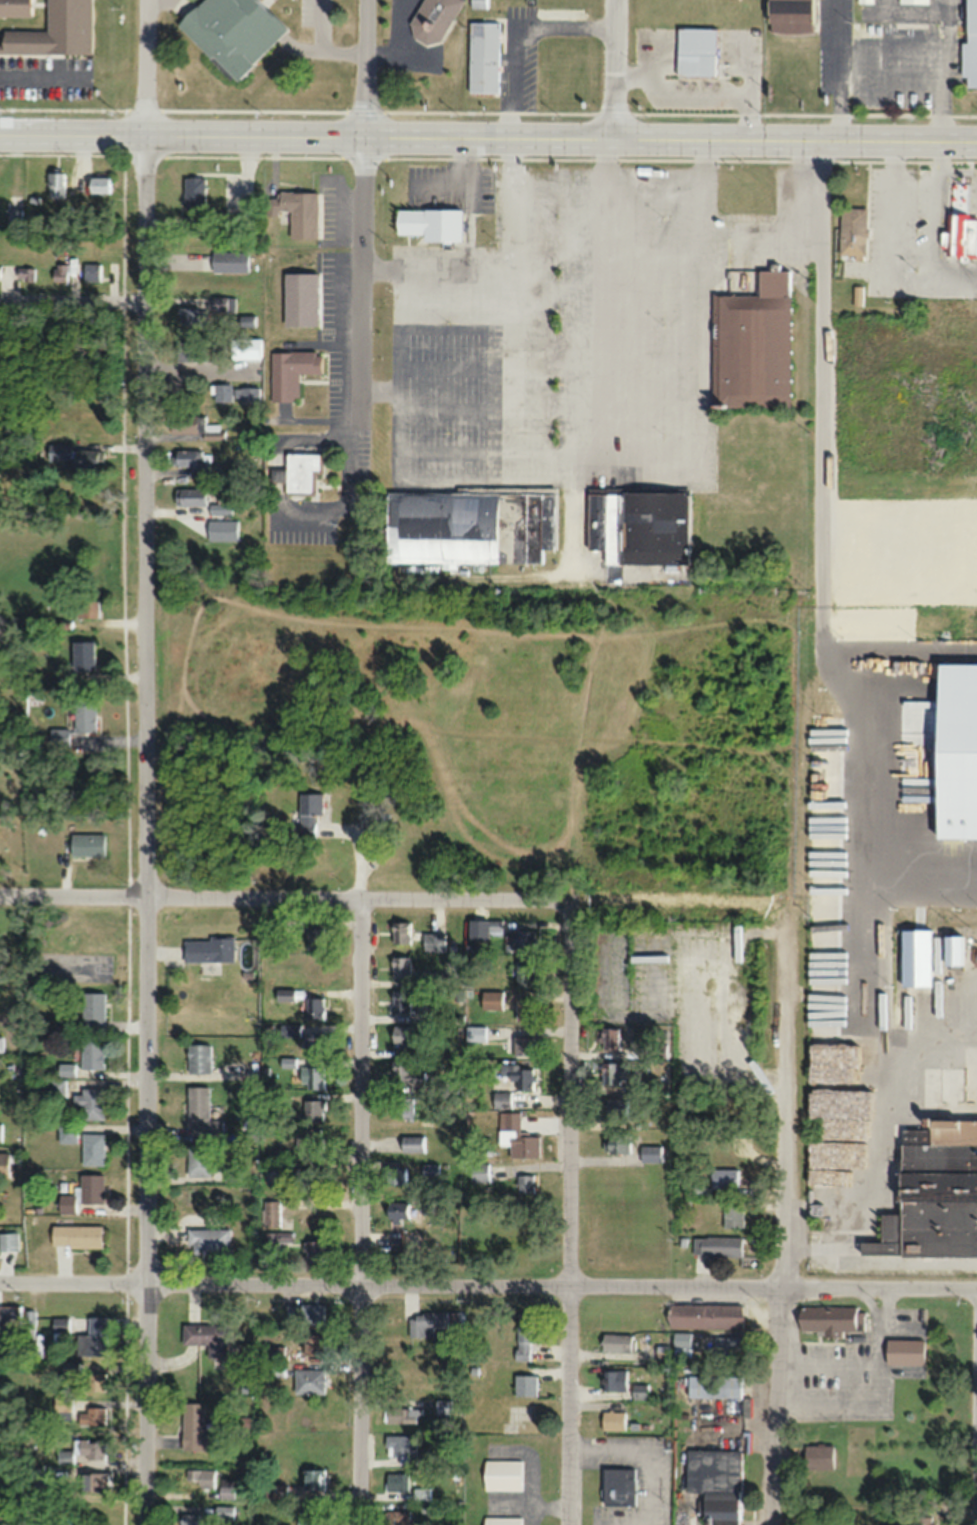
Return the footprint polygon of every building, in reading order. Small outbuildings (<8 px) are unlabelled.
[(90,53),(91,0),(46,0),(46,29),(0,29),(0,43),(0,52),(90,53)] [(30,15),(31,0),(0,0),(0,15),(30,15)] [(186,11),(196,0),(271,0),(286,14),(240,62),(186,11)] [(406,31),(437,47),(460,0),(422,0),(406,31)] [(768,32),(811,32),(811,0),(768,0),(768,32)] [(964,87),(976,87),(976,0),(965,0),(964,87)] [(497,21),(469,21),(469,92),(497,92),(497,21)] [(714,27),(676,27),(676,75),(714,75),(714,27)] [(64,198),(64,172),(47,172),(47,198),(64,198)] [(110,176),(88,176),(88,193),(110,193),(110,176)] [(184,208),(205,208),(205,176),(184,176),(184,208)] [(317,238),(317,191),(276,191),(276,209),(289,209),(289,238),(317,238)] [(865,258),(865,207),(839,207),(839,258),(865,258)] [(6,209),(6,228),(21,228),(21,209),(6,209)] [(422,240),(459,240),(459,209),(395,209),(395,235),(422,235),(422,240)] [(946,214),(946,255),(975,255),(975,214),(946,214)] [(247,272),(247,251),(211,251),(211,272),(247,272)] [(52,281),(70,281),(70,262),(52,262),(52,281)] [(101,282),(101,262),(85,262),(85,282),(101,282)] [(35,267),(17,267),(17,280),(35,280),(35,267)] [(788,407),(790,270),(758,270),(758,295),(713,294),(711,406),(788,407)] [(285,325),(315,325),(315,274),(285,274),(285,325)] [(212,296),(212,313),(228,313),(228,296),(212,296)] [(208,324),(208,307),(178,307),(178,324),(208,324)] [(256,315),(238,315),(238,327),(256,327),(256,315)] [(261,338),(230,338),(230,358),(261,358),(261,338)] [(176,361),(204,361),(204,340),(176,340),(176,361)] [(222,341),(212,341),(212,356),(222,356),(222,341)] [(298,401),(298,372),(320,372),(320,351),(271,351),(271,401),(298,401)] [(260,402),(260,387),(232,387),(232,384),(211,384),(211,401),(234,402),(234,401),(260,402)] [(204,415),(174,415),(174,431),(203,431),(203,438),(222,438),(222,425),(204,425),(204,415)] [(69,467),(103,467),(103,449),(69,449),(69,443),(47,443),(47,459),(69,459),(69,467)] [(192,475),(206,475),(206,449),(173,449),(173,465),(192,465),(192,475)] [(286,492),(312,492),(312,470),(318,470),(318,452),(286,452),(286,492)] [(504,487),(504,563),(541,563),(541,549),(554,549),(554,487),(504,487)] [(206,488),(175,488),(175,505),(206,505),(206,488)] [(497,492),(387,491),(387,561),(497,562),(497,492)] [(588,491),(587,550),(605,550),(604,562),(687,563),(687,491),(588,491)] [(76,617),(98,617),(98,599),(76,599),(76,617)] [(71,641),(71,670),(93,670),(93,641),(71,641)] [(95,697),(74,697),(74,730),(95,730),(95,697)] [(49,746),(68,746),(68,728),(49,728),(49,746)] [(321,814),(321,792),(297,792),(297,837),(315,837),(315,814),(321,814)] [(104,855),(104,833),(69,833),(70,855),(104,855)] [(503,933),(503,919),(477,919),(477,933),(503,933)] [(410,921),(392,920),(391,945),(410,945),(410,921)] [(901,986),(929,986),(929,928),(901,928),(901,986)] [(510,950),(532,950),(532,929),(510,929),(510,950)] [(423,932),(423,952),(445,952),(445,932),(423,932)] [(233,937),(184,937),(184,961),(233,961),(233,937)] [(112,952),(41,953),(41,982),(113,981),(112,952)] [(391,978),(410,978),(411,956),(392,956),(391,978)] [(324,962),(304,962),(304,984),(324,984),(324,962)] [(515,964),(515,986),(535,986),(535,964),(515,964)] [(295,1001),(295,988),(276,989),(276,1001),(295,1001)] [(480,1010),(502,1010),(502,991),(480,990),(480,1010)] [(410,991),(392,991),(392,1012),(410,1012),(410,991)] [(82,992),(82,1030),(104,1030),(104,992),(82,992)] [(306,1020),(324,1020),(324,997),(306,997),(306,1020)] [(302,1024),(280,1024),(280,1038),(302,1038),(302,1024)] [(393,1048),(414,1048),(414,1025),(393,1025),(393,1048)] [(326,1053),(326,1026),(307,1026),(307,1053),(326,1053)] [(486,1026),(466,1026),(466,1042),(486,1042),(486,1026)] [(600,1028),(600,1050),(620,1050),(620,1028),(600,1028)] [(513,1056),(534,1056),(534,1036),(513,1036),(513,1056)] [(104,1069),(104,1039),(81,1039),(81,1069),(104,1069)] [(186,1072),(211,1072),(211,1044),(186,1044),(186,1072)] [(411,1071),(411,1061),(392,1061),(392,1083),(425,1083),(425,1071),(411,1071)] [(626,1082),(626,1062),(607,1063),(607,1082),(626,1082)] [(533,1090),(533,1066),(502,1066),(502,1077),(515,1077),(515,1090),(533,1090)] [(304,1067),(304,1089),(324,1089),(324,1067),(304,1067)] [(209,1119),(209,1086),(187,1086),(187,1134),(224,1134),(224,1119),(209,1119)] [(74,1094),(74,1106),(82,1106),(82,1119),(104,1119),(104,1088),(81,1088),(81,1094),(74,1094)] [(510,1092),(493,1092),(493,1107),(510,1107),(510,1092)] [(395,1118),(416,1118),(416,1097),(395,1097),(395,1118)] [(600,1116),(627,1116),(627,1098),(600,1098),(600,1116)] [(326,1119),(326,1099),(304,1099),(304,1119),(326,1119)] [(498,1145),(510,1145),(510,1157),(539,1157),(539,1133),(519,1133),(519,1112),(498,1112),(498,1145)] [(881,1214),(880,1242),(862,1242),(861,1252),(976,1253),(976,1121),(931,1120),(928,1128),(903,1128),(902,1214),(881,1214)] [(58,1142),(77,1142),(77,1124),(58,1124),(58,1142)] [(321,1150),(321,1128),(296,1128),(296,1150),(321,1150)] [(104,1164),(104,1133),(83,1133),(83,1164),(104,1164)] [(629,1152),(629,1134),(603,1134),(603,1152),(629,1152)] [(401,1136),(401,1152),(425,1152),(425,1136),(401,1136)] [(661,1145),(641,1145),(641,1161),(661,1161),(661,1145)] [(187,1146),(187,1176),(210,1176),(210,1146),(187,1146)] [(10,1152),(0,1152),(0,1177),(10,1177),(10,1152)] [(422,1163),(422,1177),(438,1177),(438,1163),(422,1163)] [(490,1163),(471,1163),(471,1181),(490,1181),(490,1163)] [(407,1167),(383,1167),(383,1184),(407,1184),(407,1167)] [(324,1168),(296,1168),(296,1187),(324,1187),(324,1168)] [(736,1188),(736,1169),(710,1169),(710,1188),(736,1188)] [(104,1174),(80,1174),(80,1202),(104,1202),(104,1174)] [(534,1174),(518,1174),(518,1193),(534,1193),(534,1174)] [(261,1199),(261,1227),(280,1227),(280,1199),(261,1199)] [(409,1201),(385,1201),(385,1219),(409,1219),(409,1201)] [(723,1226),(743,1226),(743,1205),(723,1205),(723,1226)] [(51,1246),(101,1246),(101,1225),(51,1224),(51,1246)] [(229,1228),(187,1228),(187,1254),(229,1254),(229,1228)] [(18,1232),(0,1232),(0,1250),(18,1250),(18,1232)] [(263,1248),(280,1248),(280,1243),(291,1243),(291,1232),(263,1232),(263,1248)] [(741,1257),(741,1236),(692,1236),(692,1257),(741,1257)] [(323,1240),(307,1240),(307,1262),(323,1262),(323,1240)] [(323,1324),(323,1304),(286,1304),(286,1324),(323,1324)] [(741,1304),(667,1304),(667,1327),(741,1327),(741,1304)] [(20,1330),(20,1305),(0,1305),(0,1330),(20,1330)] [(823,1330),(823,1335),(842,1336),(842,1331),(863,1331),(863,1306),(798,1305),(798,1330),(823,1330)] [(463,1312),(408,1311),(408,1336),(434,1336),(434,1328),(463,1328),(463,1312)] [(530,1342),(535,1342),(536,1313),(516,1312),(514,1360),(529,1360),(530,1342)] [(104,1354),(104,1316),(87,1316),(87,1333),(77,1333),(77,1354),(104,1354)] [(52,1330),(69,1330),(69,1317),(52,1317),(52,1330)] [(206,1343),(206,1354),(225,1354),(225,1345),(231,1345),(231,1324),(181,1324),(181,1343),(206,1343)] [(691,1357),(691,1332),(672,1332),(672,1357),(691,1357)] [(325,1334),(303,1334),(303,1354),(325,1354),(325,1334)] [(634,1351),(634,1334),(601,1334),(601,1351),(634,1351)] [(714,1362),(734,1361),(734,1348),(742,1348),(742,1336),(714,1336),(714,1362)] [(923,1339),(884,1339),(884,1364),(923,1364),(923,1339)] [(294,1369),(294,1394),(324,1394),(324,1369),(294,1369)] [(600,1369),(600,1390),(626,1390),(626,1369),(600,1369)] [(85,1389),(104,1389),(104,1372),(85,1372),(85,1389)] [(535,1374),(513,1374),(513,1395),(535,1395),(535,1374)] [(741,1376),(687,1376),(687,1397),(741,1397),(741,1376)] [(632,1399),(648,1399),(648,1385),(632,1385),(632,1399)] [(451,1414),(451,1399),(436,1399),(436,1414),(451,1414)] [(205,1402),(181,1402),(181,1450),(205,1450),(205,1402)] [(85,1407),(85,1413),(77,1413),(77,1424),(104,1424),(104,1407),(85,1407)] [(420,1422),(420,1407),(386,1407),(386,1422),(420,1422)] [(625,1430),(625,1412),(601,1412),(601,1430),(625,1430)] [(415,1463),(415,1435),(386,1435),(386,1463),(415,1463)] [(104,1439),(72,1439),(72,1457),(104,1457),(104,1439)] [(504,1441),(486,1441),(486,1457),(504,1457),(504,1441)] [(832,1469),(832,1445),(804,1445),(804,1469),(832,1469)] [(685,1493),(697,1493),(697,1514),(712,1515),(712,1524),(740,1524),(741,1450),(686,1449),(685,1493)] [(503,1514),(503,1490),(520,1490),(520,1459),(484,1459),(484,1514),(503,1514)] [(185,1488),(214,1488),(214,1469),(185,1469),(185,1488)] [(302,1489),(324,1489),(324,1469),(302,1469),(302,1489)] [(603,1469),(603,1504),(634,1504),(634,1469),(603,1469)] [(80,1472),(80,1490),(108,1490),(108,1472),(80,1472)] [(408,1473),(384,1473),(384,1491),(408,1491),(408,1473)] [(233,1478),(219,1478),(219,1498),(233,1498),(233,1478)] [(428,1499),(428,1488),(413,1488),(413,1499),(428,1499)] [(298,1524),(329,1524),(329,1504),(298,1504),(298,1524)] [(215,1519),(233,1519),(233,1505),(215,1505),(215,1519)] [(385,1524),(410,1524),(410,1510),(385,1510),(385,1524)] [(200,1514),(179,1514),(179,1524),(200,1524),(200,1514)] [(912,1524),(934,1524),(934,1516),(912,1516),(912,1524)] [(519,1517),(483,1517),(483,1524),(519,1524),(519,1517)]
